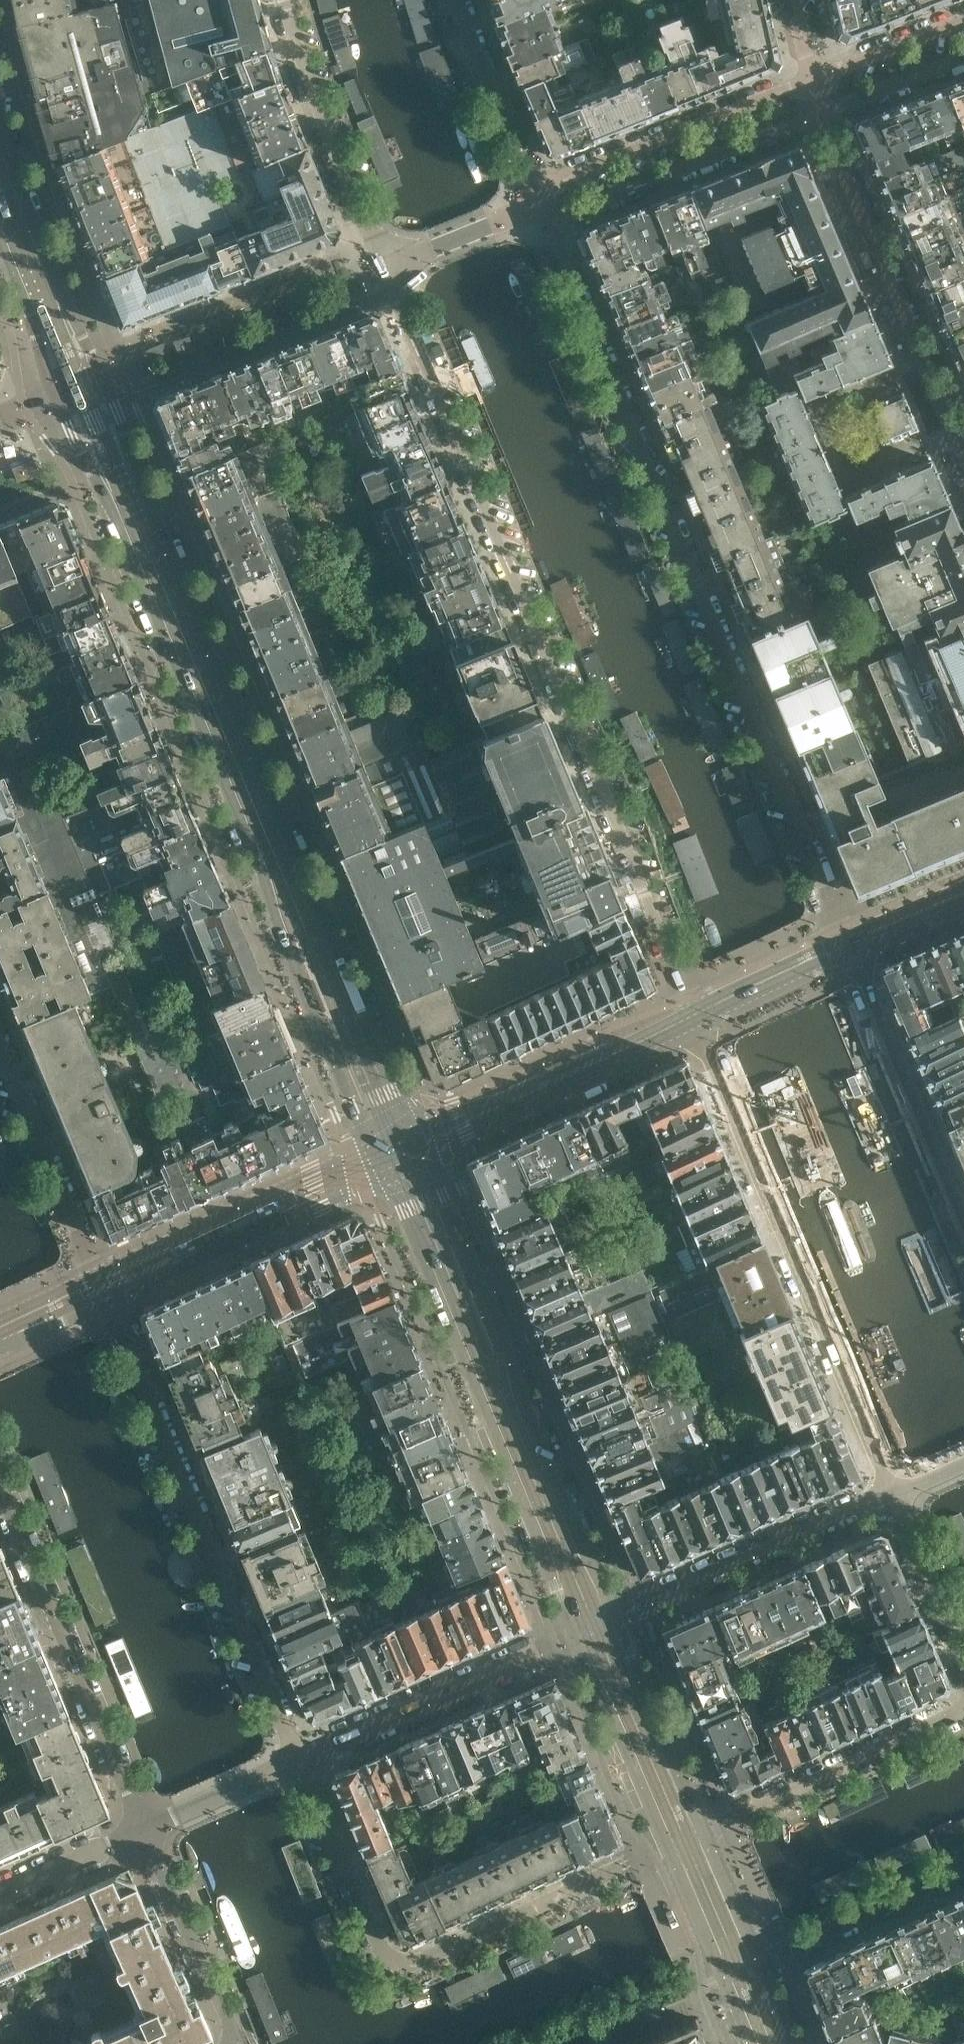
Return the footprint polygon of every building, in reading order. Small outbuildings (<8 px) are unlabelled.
[(114,3),(129,0),(13,0),(17,25),(19,36),(25,57),(31,79),(34,89),(40,110),(44,121),(47,131),(54,152),(148,122),(138,88),(114,3)] [(268,38),(267,34),(266,34),(262,19),(263,19),(262,16),(260,9),(258,0),(146,0),(148,8),(137,11),(134,0),(129,0),(114,3),(138,88),(151,84),(271,48),(270,45),(269,45),(268,38)] [(320,14),(338,10),(335,0),(317,0),(320,14)] [(421,36),(437,32),(427,0),(411,0),(421,36)] [(556,0),(494,0),(490,1),(495,14),(492,15),(496,24),(546,4),(556,0)] [(765,0),(722,0),(727,18),(767,9),(765,0)] [(866,8),(863,9),(859,0),(827,0),(835,38),(835,39),(844,43),(844,42),(874,30),(866,8)] [(915,0),(868,0),(870,6),(866,8),(874,30),(903,19),(920,12),(915,0)] [(943,0),(915,0),(920,12),(944,3),(943,0)] [(555,26),(546,4),(496,24),(493,25),(502,47),(555,26)] [(779,62),(767,9),(727,18),(734,53),(742,51),(743,56),(734,60),(731,54),(720,59),(716,49),(706,53),(721,91),(775,69),(775,70),(779,62)] [(358,67),(341,13),(321,20),(339,73),(358,67)] [(696,57),(690,40),(693,39),(687,22),(683,23),(679,14),(667,19),(699,99),(721,91),(706,53),(696,57)] [(699,99),(667,19),(661,22),(664,31),(659,33),(672,66),(662,70),(677,108),(699,99)] [(563,47),(555,26),(502,47),(511,68),(563,47)] [(520,89),(543,80),(565,71),(588,62),(579,41),(563,47),(511,68),(512,70),(520,89)] [(463,104),(441,44),(419,52),(440,112),(463,104)] [(280,78),(271,48),(151,84),(157,104),(191,93),(196,106),(280,78)] [(677,108),(662,70),(642,79),(640,75),(643,70),(634,48),(623,52),(649,119),(677,108)] [(649,119),(623,52),(611,56),(620,79),(625,81),(627,84),(606,93),(622,131),(649,119)] [(594,142),(579,104),(565,71),(543,80),(571,151),(594,142)] [(370,111),(359,77),(344,82),(355,117),(370,111)] [(214,183),(246,170),(248,169),(307,146),(306,144),(305,144),(304,141),(305,141),(291,107),(290,107),(289,104),(289,102),(288,97),(285,98),(282,90),(284,89),(282,83),(282,84),(280,80),(281,80),(280,78),(196,106),(148,122),(54,152),(57,163),(64,184),(71,204),(75,215),(83,235),(87,245),(95,266),(99,276),(140,260),(199,237),(212,231),(231,224),(222,201),(214,183)] [(571,151),(543,80),(520,89),(547,154),(554,157),(571,151)] [(963,81),(944,88),(961,130),(963,137),(963,81)] [(961,130),(944,88),(926,95),(945,137),(961,130)] [(622,131),(606,93),(579,104),(594,142),(622,131)] [(945,137),(926,95),(909,102),(926,144),(945,137)] [(926,144),(909,102),(891,109),(908,147),(909,151),(926,144)] [(908,147),(891,109),(874,116),(890,155),(900,151),(908,147)] [(357,122),(386,195),(405,187),(376,115),(357,122)] [(890,155),(874,116),(859,123),(858,122),(856,128),(871,163),(890,155)] [(339,229),(330,207),(331,206),(330,203),(319,178),(320,177),(319,175),(318,175),(308,149),(307,146),(248,169),(261,201),(275,195),(279,205),(284,203),(287,213),(285,220),(270,226),(268,220),(254,226),(256,231),(236,239),(251,277),(283,264),(308,254),(311,253),(311,252),(334,242),(335,243),(336,242),(337,240),(336,240),(339,233),(340,234),(341,232),(340,232),(341,230),(339,229)] [(871,319),(832,229),(822,206),(823,206),(822,204),(821,204),(810,178),(811,178),(810,177),(811,176),(798,146),(770,158),(769,157),(747,166),(747,167),(690,190),(689,190),(705,228),(728,218),(731,224),(744,219),(741,213),(776,199),(782,214),(777,216),(783,229),(773,233),(771,227),(741,240),(763,292),(769,307),(813,289),(816,296),(746,325),(762,364),(777,358),(775,352),(784,348),(787,353),(798,348),(795,342),(832,327),(835,333),(871,319)] [(908,170),(904,161),(900,151),(890,155),(871,163),(879,182),(908,170)] [(916,166),(908,170),(879,182),(886,200),(924,185),(916,166)] [(932,204),(924,185),(886,200),(894,219),(932,204)] [(705,228),(689,190),(689,191),(689,190),(671,197),(699,266),(708,262),(699,241),(708,237),(705,228)] [(699,266),(671,197),(652,205),(669,248),(671,252),(681,248),(690,269),(699,266)] [(946,219),(949,217),(945,208),(942,209),(938,201),(932,204),(894,219),(901,235),(902,236),(946,219)] [(669,248),(652,205),(635,212),(656,265),(665,261),(661,252),(669,248)] [(656,265),(635,212),(617,219),(632,254),(634,259),(638,261),(641,260),(643,265),(649,268),(656,265)] [(632,254),(617,219),(617,218),(599,226),(617,272),(624,269),(620,258),(632,254)] [(909,254),(953,236),(946,219),(902,236),(909,254)] [(617,272),(599,226),(585,231),(584,231),(581,238),(582,238),(599,279),(617,272)] [(219,290),(251,277),(236,239),(218,246),(212,231),(199,237),(204,251),(185,259),(184,256),(157,267),(158,270),(145,275),(140,260),(99,276),(110,302),(113,311),(121,328),(219,290)] [(953,236),(909,254),(917,273),(961,255),(953,236)] [(529,253),(510,261),(542,340),(560,333),(529,253)] [(961,255),(917,273),(925,291),(963,276),(963,262),(961,255)] [(605,293),(648,276),(647,273),(640,270),(638,271),(635,264),(624,269),(617,272),(599,279),(605,293)] [(747,296),(738,274),(726,279),(735,301),(747,296)] [(612,310),(665,288),(662,279),(652,284),(648,276),(605,293),(612,310)] [(963,301),(963,276),(925,291),(924,292),(933,313),(963,301)] [(662,310),(659,302),(669,298),(665,288),(612,310),(619,327),(662,310)] [(933,313),(942,335),(943,335),(963,326),(963,301),(933,313)] [(433,311),(465,384),(487,375),(455,302),(433,311)] [(626,345),(672,327),(679,324),(675,314),(666,318),(662,310),(619,327),(626,345)] [(399,370),(378,318),(371,315),(358,320),(380,377),(399,370)] [(704,331),(698,316),(692,318),(698,334),(704,331)] [(890,363),(881,341),(871,319),(835,333),(826,337),(836,360),(831,362),(830,360),(803,371),(794,374),(803,395),(804,397),(839,383),(840,384),(890,363)] [(380,377),(358,320),(341,327),(359,372),(366,369),(371,381),(380,377)] [(963,348),(963,326),(943,335),(951,354),(963,348)] [(359,372),(341,327),(324,334),(346,390),(355,387),(351,375),(359,372)] [(632,360),(687,338),(685,332),(676,335),(672,327),(626,345),(632,360)] [(346,390),(324,334),(306,341),(324,385),(332,382),(336,394),(346,390)] [(194,350),(189,337),(175,342),(181,356),(194,350)] [(684,357),(681,351),(690,347),(687,338),(632,360),(639,375),(684,357)] [(324,385),(306,341),(289,347),(311,404),(321,400),(316,388),(324,385)] [(162,361),(156,347),(144,352),(150,367),(162,361)] [(311,404),(289,347),(272,354),(290,399),(297,396),(302,408),(311,404)] [(951,354),(950,354),(958,372),(963,370),(963,348),(951,354)] [(794,374),(803,371),(795,351),(777,358),(762,364),(776,395),(787,390),(788,393),(795,390),(798,396),(803,395),(794,374)] [(568,353),(549,361),(572,420),(591,413),(568,353)] [(290,399),(272,354),(255,361),(277,417),(286,414),(282,402),(290,399)] [(646,392),(701,370),(698,363),(688,367),(684,357),(639,375),(646,392)] [(277,417),(255,361),(238,368),(260,424),(277,417)] [(260,424),(238,368),(220,374),(238,419),(246,416),(250,428),(260,424)] [(359,407),(407,388),(399,370),(380,377),(371,381),(364,383),(362,388),(364,394),(350,400),(353,409),(359,407)] [(697,389),(694,381),(703,377),(701,370),(646,392),(652,407),(697,389)] [(238,419),(220,374),(203,381),(225,438),(235,434),(230,422),(238,419)] [(225,438),(203,381),(186,388),(203,433),(211,430),(214,438),(219,440),(225,438)] [(203,433),(186,388),(169,395),(191,451),(200,448),(196,436),(203,433)] [(416,412),(407,388),(359,407),(364,419),(359,421),(363,433),(384,425),(382,419),(388,417),(391,422),(416,412)] [(496,389),(473,397),(491,447),(514,439),(496,389)] [(659,424),(714,401),(712,394),(702,399),(697,389),(652,407),(659,424)] [(812,430),(798,396),(795,390),(788,393),(787,390),(776,395),(777,398),(759,405),(776,445),(812,430)] [(917,430),(902,393),(867,407),(882,445),(917,430)] [(191,451),(169,395),(156,400),(153,406),(174,458),(191,451)] [(731,461),(718,431),(737,423),(726,396),(714,401),(659,424),(666,440),(671,438),(688,479),(731,461)] [(426,435),(416,412),(391,422),(393,427),(386,430),(384,425),(363,433),(368,444),(374,442),(376,448),(384,452),(426,435)] [(596,424),(580,430),(600,478),(615,472),(596,424)] [(827,466),(812,430),(776,445),(790,481),(827,466)] [(302,453),(294,433),(279,439),(288,460),(302,453)] [(364,487),(436,459),(426,435),(384,452),(390,467),(373,474),(371,470),(359,475),(364,487)] [(182,476),(227,459),(231,458),(227,448),(216,452),(212,443),(200,448),(191,451),(174,458),(182,476)] [(520,449),(499,456),(517,504),(538,496),(520,449)] [(312,475),(304,456),(302,453),(288,460),(297,481),(312,475)] [(236,481),(227,459),(182,476),(191,498),(236,481)] [(445,482),(436,459),(364,487),(369,499),(381,494),(379,490),(397,483),(403,498),(445,482)] [(948,504),(939,481),(930,459),(879,480),(880,482),(845,496),(856,521),(883,509),(886,516),(899,511),(904,522),(948,504)] [(34,461),(15,468),(20,480),(38,472),(34,461)] [(750,507),(731,461),(688,479),(707,525),(750,507)] [(845,508),(827,466),(790,481),(808,523),(826,515),(826,518),(838,513),(837,511),(845,508)] [(632,562),(651,555),(620,479),(602,487),(632,562)] [(245,503),(236,481),(191,498),(200,520),(245,503)] [(397,515),(407,538),(412,536),(417,547),(465,529),(445,482),(403,498),(400,506),(403,512),(397,515)] [(301,556),(274,491),(245,503),(200,520),(228,586),(273,568),(301,556)] [(548,576),(565,569),(537,502),(519,510),(548,576)] [(0,527),(0,600),(2,604),(23,596),(14,574),(25,569),(37,565),(82,546),(66,508),(57,504),(0,527)] [(948,504),(904,522),(891,528),(903,557),(896,561),(895,557),(865,569),(875,593),(867,597),(871,607),(880,604),(889,627),(919,615),(918,613),(925,609),(937,637),(874,663),(867,666),(907,765),(957,744),(943,711),(955,706),(963,728),(963,541),(948,504)] [(776,570),(750,507),(707,525),(733,588),(776,570)] [(465,529),(417,547),(400,554),(405,566),(416,561),(421,573),(442,565),(440,559),(453,554),(455,560),(474,552),(465,529)] [(348,563),(343,550),(339,541),(324,547),(333,569),(348,563)] [(37,565),(25,569),(34,591),(46,587),(91,569),(82,546),(37,565)] [(420,601),(484,575),(474,552),(455,560),(457,565),(444,570),(442,565),(421,573),(426,585),(415,589),(420,601)] [(656,559),(642,564),(663,618),(678,612),(656,559)] [(282,590),(273,568),(228,586),(237,608),(282,590)] [(34,591),(43,613),(55,608),(100,591),(91,569),(46,587),(34,591)] [(815,610),(804,583),(784,591),(776,570),(733,588),(746,619),(741,621),(748,638),(797,617),(815,610)] [(494,599),(488,585),(484,575),(420,601),(425,612),(436,608),(441,620),(494,599)] [(578,649),(598,640),(570,575),(550,584),(578,649)] [(291,612),(326,597),(317,576),(282,590),(237,608),(246,630),(291,612)] [(366,607),(362,596),(357,585),(342,591),(351,613),(366,607)] [(43,613),(42,614),(51,637),(59,635),(110,614),(100,591),(55,608),(43,613)] [(448,645),(502,623),(503,622),(494,599),(441,620),(446,634),(435,639),(431,637),(409,646),(414,659),(445,646),(445,647),(448,645)] [(300,634),(291,612),(246,630),(255,652),(300,634)] [(63,645),(47,652),(51,662),(119,635),(110,614),(59,635),(63,645)] [(661,624),(683,675),(702,667),(679,616),(661,624)] [(853,752),(797,617),(748,638),(749,639),(804,772),(853,752)] [(309,656),(342,642),(333,620),(300,634),(255,652),(264,673),(309,656)] [(620,903),(541,713),(539,713),(533,698),(534,698),(527,682),(528,682),(516,653),(516,654),(509,638),(508,639),(502,623),(448,645),(455,661),(454,662),(458,672),(457,673),(473,710),(478,721),(479,720),(486,736),(430,759),(429,755),(423,757),(415,767),(396,774),(397,776),(378,784),(369,759),(343,770),(325,726),(291,739),(399,1000),(485,964),(566,927),(567,929),(582,922),(581,920),(620,903)] [(385,650),(375,629),(360,635),(369,656),(385,650)] [(0,634),(0,655),(16,648),(9,630),(0,634)] [(874,663),(862,634),(847,640),(859,670),(867,666),(874,663)] [(119,635),(51,662),(55,671),(72,665),(77,677),(128,658),(119,635)] [(579,657),(602,712),(620,705),(598,649),(579,657)] [(392,667),(385,650),(369,656),(378,679),(394,673),(392,667)] [(327,700),(318,678),(309,656),(264,673),(282,717),(327,700)] [(82,689),(65,695),(70,708),(85,702),(137,680),(128,658),(77,677),(82,689)] [(703,677),(684,684),(712,753),(730,746),(703,677)] [(137,680),(85,702),(91,717),(97,721),(100,720),(146,701),(144,697),(137,680)] [(429,755),(421,736),(420,736),(412,717),(422,713),(419,692),(415,690),(403,695),(336,721),(325,726),(343,770),(369,759),(378,784),(397,776),(396,774),(415,767),(423,757),(429,755)] [(336,721),(327,700),(282,717),(291,739),(325,726),(336,721)] [(50,740),(33,746),(37,754),(43,770),(60,763),(85,753),(155,724),(146,701),(100,720),(97,725),(101,734),(91,738),(90,735),(54,750),(50,740)] [(623,713),(606,720),(627,768),(643,761),(623,713)] [(42,719),(25,726),(27,731),(33,746),(50,740),(42,719)] [(155,724),(85,753),(90,765),(102,761),(101,758),(109,755),(114,767),(165,747),(155,724)] [(16,762),(17,762),(37,754),(27,731),(0,741),(0,769),(16,762)] [(957,744),(907,765),(871,780),(858,750),(853,752),(804,772),(855,895),(860,892),(963,849),(963,741),(957,744)] [(120,780),(98,788),(103,800),(175,771),(165,747),(114,767),(115,767),(120,780)] [(36,809),(56,801),(53,792),(43,770),(37,754),(17,762),(16,762),(0,769),(0,824),(36,809)] [(60,763),(43,770),(53,792),(69,786),(60,763)] [(738,763),(717,771),(733,809),(754,800),(738,763)] [(630,773),(654,827),(673,819),(648,764),(630,773)] [(83,808),(63,816),(74,843),(186,798),(175,771),(103,800),(83,808)] [(186,798),(74,843),(85,870),(196,824),(186,798)] [(0,824),(0,911),(65,885),(87,875),(85,870),(74,843),(63,816),(56,801),(36,809),(0,824)] [(755,809),(735,817),(753,863),(774,855),(755,809)] [(196,824),(85,870),(87,875),(96,895),(111,889),(149,873),(207,849),(196,824)] [(146,888),(142,894),(147,905),(218,876),(207,849),(149,873),(154,885),(146,888)] [(0,911),(0,974),(20,1023),(73,1001),(112,985),(108,978),(99,956),(87,930),(107,922),(96,895),(87,875),(65,885),(0,911)] [(218,876),(147,905),(158,932),(229,903),(218,876)] [(111,889),(96,895),(107,922),(122,915),(111,889)] [(158,932),(156,933),(165,955),(238,924),(229,903),(158,932)] [(633,933),(620,903),(581,920),(582,922),(567,929),(580,957),(605,946),(633,933)] [(672,910),(669,904),(662,907),(665,913),(672,910)] [(238,924),(165,955),(175,976),(247,946),(238,924)] [(481,1010),(568,970),(566,964),(580,957),(567,929),(566,927),(485,964),(399,1000),(432,1081),(444,1085),(501,1059),(485,1018),(481,1010)] [(655,988),(633,933),(605,946),(612,962),(572,979),(589,1018),(655,988)] [(953,940),(963,968),(963,936),(953,940)] [(953,940),(930,950),(947,995),(963,988),(963,968),(953,940)] [(247,946),(175,976),(178,983),(192,977),(194,973),(206,968),(213,984),(255,966),(247,946)] [(109,952),(99,956),(108,978),(123,972),(114,950),(109,952)] [(947,995),(930,950),(907,959),(923,1005),(947,995)] [(923,1005),(907,959),(885,968),(892,984),(904,1012),(923,1005)] [(202,1000),(187,1006),(191,1017),(210,1009),(264,986),(255,966),(213,984),(219,998),(206,1003),(202,1000)] [(589,1018),(572,979),(568,970),(481,1010),(485,1018),(514,1005),(545,992),(562,1031),(589,1018)] [(123,972),(108,978),(112,985),(118,1000),(132,994),(123,972)] [(264,986),(210,1009),(220,1031),(273,1008),(264,986)] [(562,1031),(545,992),(514,1005),(531,1045),(562,1031)] [(132,994),(118,1000),(124,1015),(126,1019),(140,1014),(132,994)] [(73,1001),(20,1023),(52,1099),(63,1127),(90,1191),(109,1184),(132,1174),(133,1168),(135,1151),(136,1151),(137,1151),(138,1151),(138,1150),(139,1150),(140,1150),(140,1149),(141,1149),(141,1148),(142,1148),(142,1147),(142,1146),(142,1145),(142,1144),(142,1143),(142,1142),(141,1141),(141,1140),(140,1140),(140,1139),(139,1139),(138,1139),(137,1138),(132,1138),(130,1139),(109,1087),(107,1082),(102,1072),(103,1072),(103,1071),(104,1071),(105,1070),(106,1069),(106,1068),(106,1067),(106,1066),(106,1065),(106,1064),(106,1063),(105,1063),(105,1062),(104,1062),(104,1061),(103,1061),(102,1060),(101,1060),(100,1060),(99,1060),(98,1060),(98,1061),(88,1037),(86,1031),(81,1020),(74,1002),(73,1001)] [(531,1045),(514,1005),(485,1018),(501,1059),(531,1045)] [(932,1027),(923,1005),(904,1012),(912,1033),(928,1026),(930,1028),(932,1027)] [(220,1031),(192,1043),(206,1077),(197,1081),(201,1091),(210,1088),(219,1108),(238,1100),(246,1097),(300,1074),(273,1008),(220,1031)] [(963,1032),(963,1012),(932,1027),(930,1028),(928,1026),(912,1033),(921,1052),(963,1032)] [(140,1014),(126,1019),(135,1040),(148,1035),(140,1014)] [(135,1040),(134,1040),(135,1042),(135,1043),(136,1045),(137,1047),(138,1048),(139,1050),(140,1050),(142,1054),(141,1054),(142,1057),(142,1060),(144,1063),(145,1066),(146,1068),(148,1070),(150,1075),(150,1078),(151,1081),(152,1084),(153,1087),(155,1089),(157,1091),(159,1096),(159,1098),(159,1100),(160,1102),(160,1104),(161,1105),(162,1107),(173,1103),(181,1123),(202,1115),(193,1095),(201,1091),(197,1081),(182,1047),(173,1025),(148,1035),(135,1040)] [(963,1055),(963,1032),(921,1052),(929,1072),(963,1055)] [(963,1077),(963,1055),(929,1072),(937,1091),(963,1077)] [(844,1067),(871,1127),(889,1119),(862,1059),(844,1067)] [(692,1080),(691,1077),(692,1077),(685,1060),(672,1066),(672,1067),(666,1070),(666,1069),(653,1075),(662,1095),(692,1080)] [(300,1074),(246,1097),(247,1100),(252,1098),(254,1102),(265,1098),(268,1105),(271,1103),(274,1109),(277,1109),(278,1111),(288,1106),(291,1113),(313,1104),(300,1074)] [(626,1112),(645,1104),(644,1103),(662,1095),(653,1075),(605,1098),(614,1118),(615,1117),(618,1116),(625,1133),(633,1130),(626,1112)] [(963,1099),(963,1077),(937,1091),(945,1109),(963,1099)] [(704,1106),(700,1098),(701,1098),(697,1090),(693,1082),(694,1082),(693,1080),(692,1080),(662,1095),(644,1103),(645,1104),(655,1128),(704,1106)] [(625,1138),(615,1117),(614,1118),(605,1098),(590,1105),(608,1146),(625,1138)] [(945,1109),(953,1128),(963,1123),(963,1099),(945,1109)] [(288,1106),(278,1111),(296,1154),(324,1141),(326,1136),(313,1104),(291,1113),(288,1106)] [(608,1146),(590,1105),(575,1112),(592,1153),(608,1146)] [(714,1130),(704,1106),(655,1128),(665,1152),(714,1130)] [(264,1111),(260,1112),(261,1116),(281,1161),(296,1154),(278,1111),(277,1109),(274,1109),(271,1109),(269,1112),(265,1114),(264,1111)] [(229,1122),(225,1124),(249,1176),(281,1161),(261,1116),(257,1118),(254,1112),(245,1115),(232,1121),(233,1124),(230,1125),(229,1122)] [(592,1153),(575,1112),(554,1122),(574,1169),(595,1160),(592,1153)] [(574,1169),(554,1122),(531,1132),(552,1179),(574,1169)] [(953,1128),(963,1155),(963,1123),(953,1128)] [(224,1130),(210,1136),(231,1184),(249,1176),(225,1124),(222,1125),(224,1130)] [(161,1145),(151,1149),(161,1174),(163,1173),(178,1208),(194,1201),(169,1142),(162,1126),(154,1129),(161,1145)] [(182,1126),(165,1132),(169,1142),(186,1135),(182,1126)] [(665,1179),(669,1177),(723,1152),(714,1130),(665,1152),(644,1162),(650,1177),(662,1171),(665,1179)] [(552,1179),(531,1132),(510,1142),(527,1183),(530,1189),(552,1179)] [(210,1136),(190,1144),(192,1149),(211,1193),(231,1184),(210,1136)] [(179,1138),(169,1142),(194,1201),(211,1193),(192,1149),(185,1151),(179,1138)] [(527,1183),(510,1142),(487,1153),(502,1187),(503,1188),(507,1199),(523,1192),(521,1185),(527,1183)] [(678,1200),(732,1174),(723,1152),(669,1177),(678,1200)] [(502,1187),(487,1153),(466,1162),(486,1208),(507,1199),(503,1188),(502,1187)] [(148,1168),(142,1170),(161,1217),(178,1208),(163,1173),(161,1174),(156,1176),(152,1166),(148,1168)] [(795,1175),(823,1230),(840,1222),(812,1166),(795,1175)] [(132,1174),(109,1184),(129,1231),(161,1217),(142,1170),(132,1174)] [(603,1179),(600,1170),(595,1172),(599,1181),(603,1179)] [(687,1219),(741,1196),(732,1174),(678,1200),(687,1219)] [(109,1184),(90,1191),(103,1222),(102,1222),(108,1236),(110,1240),(114,1238),(129,1231),(109,1184)] [(494,1229),(541,1209),(534,1194),(526,1198),(523,1192),(507,1199),(486,1208),(494,1229)] [(614,1204),(613,1202),(609,1193),(588,1202),(593,1213),(614,1204)] [(696,1241),(750,1217),(741,1196),(687,1219),(677,1224),(687,1245),(696,1241)] [(554,1230),(545,1207),(541,1209),(494,1229),(504,1252),(554,1230)] [(377,1257),(361,1217),(353,1214),(331,1225),(350,1269),(377,1257)] [(705,1263),(759,1239),(760,1239),(750,1217),(696,1241),(705,1263)] [(352,1275),(350,1269),(331,1225),(310,1235),(330,1284),(350,1276),(352,1275)] [(581,1294),(554,1230),(504,1252),(531,1316),(581,1294)] [(917,1241),(940,1303),(959,1296),(935,1234),(917,1241)] [(315,1292),(330,1284),(310,1235),(246,1264),(268,1314),(289,1305),(293,1315),(272,1324),(281,1346),(324,1328),(317,1312),(322,1309),(315,1292)] [(654,1260),(645,1239),(631,1245),(640,1266),(654,1260)] [(759,1239),(705,1263),(650,1287),(660,1313),(678,1353),(680,1359),(688,1356),(738,1334),(789,1311),(789,1310),(759,1239)] [(385,1277),(377,1257),(350,1269),(352,1275),(350,1276),(357,1290),(385,1277)] [(268,1314),(246,1264),(233,1270),(250,1312),(258,1309),(262,1317),(268,1314)] [(678,1353),(660,1313),(650,1287),(642,1268),(631,1273),(587,1292),(581,1294),(531,1316),(566,1401),(620,1377),(678,1353)] [(250,1312),(233,1270),(217,1278),(238,1327),(247,1323),(244,1315),(250,1312)] [(394,1298),(385,1277),(357,1290),(365,1311),(394,1298)] [(238,1327),(217,1278),(202,1285),(219,1326),(227,1322),(230,1331),(238,1327)] [(219,1326),(202,1285),(188,1291),(209,1343),(216,1340),(212,1329),(219,1326)] [(209,1343),(188,1291),(172,1299),(189,1339),(196,1335),(201,1346),(209,1343)] [(351,1355),(407,1331),(394,1298),(365,1311),(324,1328),(281,1346),(296,1380),(314,1372),(351,1355)] [(189,1339),(172,1299),(156,1306),(177,1356),(186,1353),(181,1342),(189,1339)] [(177,1356),(156,1306),(144,1312),(142,1317),(162,1363),(177,1356)] [(811,1364),(789,1311),(738,1334),(747,1355),(742,1357),(746,1365),(750,1363),(777,1430),(808,1417),(830,1407),(811,1364)] [(421,1363),(407,1331),(351,1355),(355,1364),(367,1359),(373,1373),(361,1379),(365,1387),(371,1385),(421,1363)] [(238,1401),(233,1390),(226,1393),(224,1389),(228,1387),(229,1387),(230,1386),(229,1385),(229,1384),(220,1372),(218,1373),(212,1366),(207,1369),(198,1347),(186,1353),(177,1356),(162,1363),(198,1452),(243,1433),(230,1404),(238,1401)] [(895,1417),(916,1409),(895,1352),(874,1359),(895,1417)] [(712,1413),(688,1356),(680,1359),(696,1395),(704,1414),(705,1416),(712,1413)] [(382,1408),(430,1386),(421,1363),(371,1385),(365,1387),(355,1392),(361,1407),(339,1416),(333,1402),(328,1404),(309,1412),(320,1439),(369,1417),(383,1412),(383,1411),(382,1408)] [(328,1404),(314,1372),(296,1380),(309,1412),(328,1404)] [(575,1421),(629,1399),(620,1377),(566,1401),(575,1421)] [(389,1426),(438,1405),(430,1386),(382,1408),(383,1411),(383,1412),(369,1417),(373,1425),(386,1419),(389,1426)] [(704,1414),(696,1395),(674,1404),(681,1424),(704,1414)] [(638,1419),(645,1416),(636,1396),(629,1399),(575,1421),(584,1443),(638,1419)] [(397,1444),(445,1423),(438,1405),(389,1426),(379,1432),(382,1441),(393,1436),(397,1444)] [(838,1427),(830,1407),(808,1417),(816,1436),(838,1427)] [(712,1434),(705,1418),(696,1421),(703,1438),(712,1434)] [(592,1462),(646,1439),(638,1419),(584,1443),(592,1462)] [(393,1466),(453,1441),(445,1423),(397,1444),(400,1451),(389,1456),(393,1466)] [(601,1484),(655,1461),(687,1448),(678,1425),(646,1439),(592,1462),(601,1484)] [(261,1426),(243,1433),(198,1452),(229,1526),(283,1502),(291,1499),(261,1426)] [(859,1475),(847,1447),(838,1427),(816,1436),(800,1443),(821,1492),(824,1491),(825,1491),(826,1491),(825,1491),(832,1487),(833,1488),(833,1487),(837,1485),(837,1486),(838,1485),(839,1485),(845,1482),(852,1478),(853,1479),(859,1476),(859,1475)] [(412,1479),(460,1458),(453,1441),(393,1466),(397,1474),(408,1469),(412,1479)] [(821,1492),(800,1443),(780,1452),(801,1501),(819,1493),(820,1493),(821,1493),(821,1492)] [(27,1460),(61,1537),(81,1528),(47,1451),(27,1460)] [(801,1501),(780,1452),(760,1461),(781,1510),(801,1501)] [(691,1468),(686,1457),(671,1464),(676,1476),(691,1468)] [(408,1502),(412,1500),(468,1476),(460,1458),(412,1479),(415,1486),(403,1491),(408,1502)] [(637,1493),(663,1481),(655,1461),(601,1484),(610,1505),(637,1493)] [(781,1510),(760,1461),(739,1470),(761,1519),(781,1510)] [(761,1519),(739,1470),(719,1479),(741,1528),(761,1519)] [(428,1517),(476,1497),(468,1476),(412,1500),(421,1521),(428,1517)] [(741,1528),(719,1479),(700,1487),(721,1537),(741,1528)] [(721,1537),(700,1487),(679,1497),(701,1547),(721,1537)] [(645,1512),(637,1493),(610,1505),(618,1524),(639,1514),(645,1512)] [(437,1538),(485,1516),(476,1497),(428,1517),(437,1538)] [(701,1547),(679,1497),(659,1506),(681,1556),(701,1547)] [(292,1526),(283,1502),(229,1526),(239,1548),(292,1526)] [(659,1506),(645,1512),(639,1514),(649,1538),(660,1565),(681,1556),(659,1506)] [(947,1517),(963,1557),(963,1512),(963,1510),(947,1517)] [(649,1538),(639,1514),(618,1524),(628,1548),(649,1538)] [(494,1539),(485,1516),(437,1538),(447,1560),(494,1539)] [(320,1590),(311,1568),(318,1565),(314,1554),(307,1557),(294,1525),(292,1526),(239,1548),(265,1613),(320,1590)] [(893,1554),(885,1535),(878,1532),(878,1533),(851,1545),(848,1546),(845,1547),(855,1570),(893,1554)] [(660,1565),(649,1538),(628,1548),(639,1574),(660,1565)] [(485,1568),(503,1559),(494,1539),(447,1560),(442,1562),(447,1575),(452,1572),(456,1581),(485,1568)] [(87,1542),(65,1550),(97,1630),(118,1622),(87,1542)] [(20,1595),(0,1547),(0,1603),(20,1595)] [(861,1583),(855,1570),(845,1547),(823,1557),(845,1606),(857,1600),(851,1587),(861,1583)] [(901,1573),(893,1554),(855,1570),(861,1583),(867,1579),(870,1586),(901,1573)] [(845,1606),(823,1557),(803,1566),(818,1601),(826,1598),(832,1612),(845,1606)] [(512,1631),(498,1598),(516,1590),(503,1559),(485,1568),(490,1578),(472,1586),(495,1639),(512,1631)] [(818,1601),(803,1566),(784,1574),(805,1624),(824,1615),(818,1601)] [(385,1590),(376,1568),(355,1577),(364,1599),(385,1590)] [(909,1593),(901,1573),(870,1586),(874,1594),(867,1596),(872,1609),(909,1593)] [(805,1624),(784,1574),(766,1582),(787,1632),(805,1624)] [(787,1632),(766,1582),(748,1590),(769,1640),(787,1632)] [(495,1639),(472,1586),(454,1594),(477,1647),(495,1639)] [(330,1614),(320,1590),(265,1613),(275,1637),(330,1614)] [(530,1623),(516,1590),(498,1598),(512,1631),(530,1623)] [(769,1640),(748,1590),(731,1598),(751,1648),(769,1640)] [(917,1612),(909,1593),(872,1609),(877,1620),(883,1618),(886,1625),(917,1613),(917,1612)] [(477,1647),(454,1594),(437,1602),(460,1654),(477,1647)] [(20,1595),(0,1603),(0,1661),(40,1645),(20,1595)] [(751,1648),(731,1598),(712,1607),(721,1629),(728,1646),(732,1656),(751,1648)] [(349,1635),(348,1630),(393,1609),(390,1601),(364,1612),(359,1601),(330,1614),(275,1637),(286,1663),(320,1649),(349,1635)] [(460,1654),(437,1602),(417,1611),(439,1664),(460,1654)] [(721,1629),(712,1607),(687,1618),(695,1638),(708,1633),(710,1635),(721,1629)] [(439,1664),(417,1611),(394,1621),(417,1674),(439,1664)] [(925,1632),(917,1613),(886,1625),(879,1629),(887,1648),(925,1632)] [(695,1638),(687,1618),(662,1629),(670,1649),(695,1638)] [(417,1674),(394,1621),(373,1631),(395,1683),(417,1674)] [(725,1672),(716,1652),(728,1646),(721,1629),(710,1635),(708,1633),(695,1638),(670,1649),(686,1688),(725,1672)] [(395,1683),(373,1631),(352,1641),(357,1653),(374,1693),(395,1683)] [(933,1650),(925,1632),(887,1648),(895,1666),(899,1664),(933,1650)] [(122,1633),(103,1641),(136,1717),(155,1708),(122,1633)] [(40,1645),(0,1661),(0,1699),(15,1734),(24,1731),(68,1712),(40,1645)] [(327,1666),(320,1649),(286,1663),(293,1681),(327,1666)] [(810,1659),(806,1650),(796,1654),(799,1663),(810,1659)] [(946,1681),(942,1670),(941,1668),(933,1650),(899,1664),(901,1668),(917,1702),(917,1703),(922,1700),(924,1699),(940,1692),(944,1690),(947,1683),(946,1681)] [(374,1693),(357,1653),(336,1662),(344,1681),(353,1702),(374,1693)] [(799,1663),(796,1654),(786,1659),(789,1667),(799,1663)] [(896,1712),(880,1678),(877,1670),(864,1676),(859,1664),(854,1667),(877,1721),(896,1712)] [(335,1685),(327,1666),(293,1681),(301,1700),(335,1685)] [(774,1674),(771,1666),(760,1670),(764,1678),(774,1674)] [(877,1721),(854,1667),(847,1670),(852,1682),(838,1688),(857,1730),(877,1721)] [(917,1702),(901,1668),(880,1678),(896,1712),(917,1702)] [(764,1678),(760,1670),(749,1675),(752,1683),(764,1678)] [(733,1691),(725,1672),(686,1688),(695,1708),(729,1692),(733,1691)] [(512,1718),(561,1696),(553,1678),(504,1699),(512,1718)] [(353,1702),(344,1681),(335,1685),(301,1700),(308,1716),(315,1719),(353,1702)] [(857,1730),(838,1688),(825,1694),(820,1682),(814,1685),(837,1740),(857,1730)] [(837,1740),(814,1685),(807,1688),(812,1701),(800,1706),(818,1749),(837,1740)] [(736,1709),(729,1692),(695,1708),(701,1724),(736,1709)] [(569,1717),(561,1696),(512,1718),(521,1737),(531,1733),(569,1717)] [(521,1737),(512,1718),(504,1699),(482,1709),(506,1762),(513,1780),(535,1771),(521,1737)] [(818,1749),(800,1706),(788,1712),(782,1700),(776,1703),(799,1758),(818,1749)] [(799,1758),(776,1703),(769,1706),(775,1719),(762,1725),(766,1734),(770,1744),(773,1751),(779,1767),(799,1758)] [(506,1762),(482,1709),(460,1719),(483,1772),(506,1762)] [(749,1741),(743,1725),(736,1709),(701,1724),(715,1757),(749,1741)] [(93,1773),(81,1744),(68,1712),(24,1731),(48,1791),(93,1773)] [(586,1758),(569,1717),(531,1733),(549,1773),(554,1771),(586,1758)] [(483,1772),(460,1719),(440,1728),(462,1781),(483,1772)] [(462,1781),(440,1728),(418,1738),(441,1790),(462,1781)] [(779,1767),(773,1751),(757,1758),(752,1746),(757,1744),(758,1749),(770,1744),(766,1734),(749,1741),(715,1757),(727,1787),(733,1789),(779,1767)] [(441,1790),(418,1738),(397,1747),(420,1799),(431,1824),(451,1815),(446,1803),(441,1790)] [(910,1789),(963,1764),(963,1750),(960,1742),(901,1770),(910,1789)] [(420,1799),(397,1747),(376,1757),(392,1794),(409,1833),(415,1831),(405,1806),(420,1799)] [(392,1794),(376,1757),(356,1766),(370,1798),(371,1803),(373,1802),(392,1794)] [(594,1777),(586,1758),(554,1771),(561,1791),(594,1777)] [(370,1798),(356,1766),(338,1774),(335,1782),(346,1808),(370,1798)] [(109,1812),(93,1773),(48,1791),(41,1795),(58,1835),(109,1812)] [(897,1795),(888,1776),(817,1809),(826,1829),(897,1795)] [(602,1797),(594,1777),(561,1791),(564,1799),(571,1796),(576,1808),(577,1808),(602,1797)] [(41,1795),(37,1796),(34,1790),(0,1806),(0,1848),(5,1859),(20,1852),(18,1848),(37,1839),(39,1844),(58,1835),(41,1795)] [(621,1841),(602,1797),(577,1808),(596,1853),(621,1841)] [(381,1819),(373,1802),(371,1803),(370,1798),(346,1808),(355,1831),(381,1819)] [(463,1810),(458,1798),(446,1803),(451,1815),(463,1810)] [(577,1808),(576,1808),(555,1818),(556,1820),(555,1821),(574,1863),(596,1853),(577,1808)] [(574,1863),(555,1821),(554,1818),(537,1826),(531,1813),(520,1818),(527,1831),(511,1839),(532,1883),(574,1863)] [(935,1831),(942,1847),(963,1836),(963,1817),(935,1831)] [(391,1842),(381,1819),(355,1831),(365,1854),(391,1842)] [(421,1849),(445,1838),(439,1828),(417,1838),(421,1849)] [(532,1883),(511,1839),(494,1847),(487,1832),(477,1837),(484,1851),(467,1859),(488,1904),(532,1883)] [(933,1847),(927,1833),(879,1855),(886,1869),(933,1847)] [(415,1944),(433,1935),(434,1932),(433,1930),(446,1923),(425,1879),(424,1879),(407,1843),(394,1849),(391,1842),(365,1854),(396,1928),(391,1930),(394,1936),(400,1938),(399,1941),(401,1945),(404,1946),(408,1944),(409,1941),(411,1940),(413,1943),(415,1944)] [(488,1904),(467,1859),(450,1867),(444,1853),(434,1858),(440,1872),(425,1879),(446,1923),(488,1904)] [(807,1888),(817,1908),(885,1877),(876,1856),(807,1888)] [(150,1916),(129,1869),(70,1895),(91,1942),(102,1938),(150,1916)] [(315,1876),(302,1881),(315,1915),(328,1910),(315,1876)] [(70,1895),(0,1927),(0,1933),(19,1975),(91,1942),(70,1895)] [(218,1913),(241,1964),(242,1965),(243,1967),(244,1968),(245,1968),(247,1969),(248,1969),(250,1969),(252,1969),(253,1968),(254,1968),(256,1967),(257,1966),(258,1964),(258,1963),(259,1961),(259,1960),(258,1958),(258,1956),(237,1906),(225,1895),(217,1898),(218,1913)] [(956,1901),(938,1909),(960,1956),(963,1954),(963,1917),(956,1901)] [(960,1956),(938,1909),(917,1919),(940,1966),(960,1956)] [(332,1912),(313,1920),(332,1969),(351,1962),(332,1912)] [(170,1961),(150,1916),(102,1938),(112,1960),(119,1957),(123,1965),(116,1968),(121,1978),(127,1975),(143,2010),(139,2011),(137,2018),(138,2022),(104,2037),(101,2031),(91,2035),(94,2042),(88,2043),(202,2043),(201,2041),(202,2037),(211,2033),(200,2007),(192,2010),(170,1961)] [(940,1966),(917,1919),(898,1928),(919,1971),(921,1975),(940,1966)] [(507,1959),(516,1978),(590,1944),(581,1924),(507,1959)] [(919,1971),(898,1928),(876,1938),(894,1976),(897,1981),(903,1978),(919,1971)] [(0,1933),(0,1984),(19,1975),(0,1933)] [(894,1976),(876,1938),(855,1947),(873,1985),(894,1976)] [(873,1985),(855,1947),(831,1958),(850,1996),(873,1985)] [(850,1996),(831,1958),(813,1967),(810,1973),(817,1988),(826,2012),(846,2002),(844,1998),(850,1996)] [(439,1989),(448,2008),(508,1979),(499,1961),(439,1989)] [(246,1978),(271,2043),(274,2043),(290,2038),(264,1971),(246,1978)] [(906,1985),(903,1978),(897,1981),(900,1988),(906,1985)] [(836,2036),(878,2016),(869,1996),(860,1996),(846,2002),(826,2012),(836,2036)] [(899,2024),(900,2019),(882,2014),(878,2016),(836,2036),(840,2043),(868,2043),(884,2037),(888,2043),(894,2043),(899,2024)] [(695,2015),(624,2043),(706,2043),(695,2015)] [(920,2030),(899,2024),(894,2043),(917,2043),(920,2030)] [(941,2043),(943,2035),(920,2030),(917,2043),(941,2043)]
